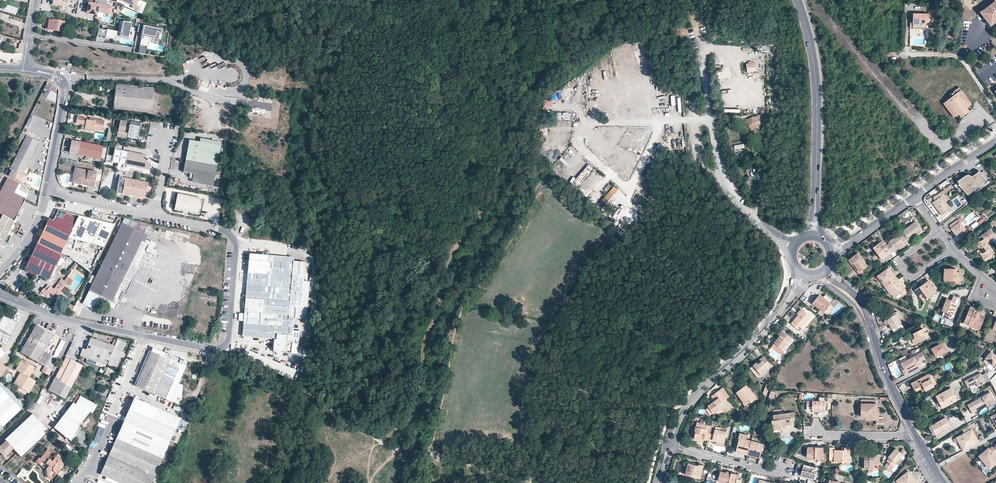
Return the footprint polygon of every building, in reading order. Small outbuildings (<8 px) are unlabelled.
[(95,4),(91,3),(90,8),(88,8),(87,13),(97,15),(97,12),(110,14),(112,6),(107,5),(108,0),(107,0),(95,0),(95,4)] [(132,8),(136,10),(138,5),(136,4),(138,0),(120,0),(133,6),(132,8)] [(995,0),(981,12),(991,25),(995,21),(995,0)] [(929,14),(913,13),(913,28),(928,29),(929,23),(932,23),(932,18),(929,18),(929,14)] [(64,22),(49,19),(47,30),(62,33),(64,22)] [(99,28),(97,36),(105,37),(105,36),(114,38),(115,34),(129,36),(131,23),(120,20),(118,31),(107,29),(107,30),(99,28)] [(162,29),(144,25),(142,32),(138,53),(146,54),(149,36),(155,37),(160,38),(162,29)] [(756,63),(747,64),(748,73),(758,71),(756,63)] [(154,89),(116,85),(114,110),(152,114),(154,89)] [(959,87),(949,94),(951,97),(943,103),(953,117),(956,115),(958,118),(971,109),(969,106),(972,104),(959,87)] [(606,114),(614,114),(613,101),(605,102),(606,114)] [(95,121),(90,120),(87,120),(88,118),(78,116),(77,124),(85,125),(85,130),(93,132),(94,129),(103,131),(105,120),(96,119),(95,121)] [(756,117),(752,118),(747,120),(752,132),(758,129),(757,128),(761,126),(759,117),(756,117)] [(127,122),(120,120),(117,137),(127,139),(128,133),(124,133),(127,122)] [(142,134),(144,124),(131,122),(128,138),(138,140),(139,134),(142,134)] [(677,148),(678,133),(672,133),(672,138),(669,138),(669,148),(677,148)] [(9,176),(24,184),(27,177),(22,175),(39,142),(27,136),(10,170),(12,171),(9,176)] [(100,160),(103,147),(72,141),(70,154),(100,160)] [(186,159),(218,165),(221,146),(200,143),(190,141),(186,159)] [(145,163),(147,156),(115,149),(112,163),(126,166),(150,171),(151,164),(145,163)] [(214,183),(218,165),(186,159),(184,173),(190,174),(190,179),(193,179),(214,183)] [(758,165),(755,159),(749,162),(752,168),(758,165)] [(589,165),(574,182),(579,187),(591,173),(588,170),(591,167),(589,165)] [(74,167),(73,171),(74,172),(74,173),(75,173),(75,174),(75,175),(74,176),(73,177),(72,177),(72,176),(71,181),(74,182),(75,181),(77,184),(93,186),(96,171),(74,167)] [(986,179),(978,170),(971,177),(979,186),(986,179)] [(979,186),(971,177),(970,175),(969,175),(967,174),(966,174),(957,182),(969,195),(979,186)] [(0,193),(0,242),(1,242),(3,243),(4,242),(9,231),(25,199),(14,193),(19,184),(7,178),(3,187),(0,193)] [(149,183),(120,178),(117,194),(141,199),(143,198),(146,196),(149,183)] [(935,200),(933,201),(942,214),(951,207),(947,202),(942,195),(945,192),(950,188),(948,185),(936,194),(939,197),(935,200)] [(613,186),(599,206),(605,209),(618,189),(613,186)] [(947,202),(951,199),(945,192),(942,195),(947,202)] [(175,211),(185,212),(185,210),(190,211),(190,213),(199,215),(203,199),(178,195),(175,211)] [(49,218),(25,269),(48,279),(68,237),(103,247),(114,224),(109,223),(108,224),(95,221),(95,219),(79,215),(77,219),(65,213),(62,219),(58,217),(56,221),(55,221),(53,220),(49,218)] [(958,218),(950,225),(960,239),(962,237),(967,233),(968,232),(965,228),(960,221),(963,219),(960,215),(957,217),(958,218)] [(909,239),(909,240),(922,230),(916,221),(917,219),(915,216),(909,220),(912,224),(902,231),(905,234),(909,239)] [(124,218),(121,223),(144,234),(147,229),(140,226),(131,221),(124,218)] [(144,234),(121,223),(89,291),(101,297),(98,302),(108,307),(109,305),(114,307),(118,299),(113,297),(116,290),(123,293),(124,293),(147,244),(141,241),(144,234)] [(995,235),(990,228),(983,234),(981,235),(982,236),(974,242),(977,246),(978,245),(983,253),(981,254),(984,259),(994,251),(987,242),(995,235)] [(183,241),(184,238),(190,239),(190,235),(174,232),(173,239),(183,241)] [(892,247),(895,250),(909,239),(905,234),(901,237),(899,234),(888,241),(889,242),(892,247)] [(873,247),(882,259),(895,250),(892,247),(889,242),(885,245),(882,241),(873,247)] [(852,263),(853,262),(860,271),(867,266),(857,253),(849,259),(852,263)] [(267,261),(248,260),(245,295),(242,295),(241,298),(245,298),(244,303),(244,306),(242,336),(274,340),(272,351),(290,353),(292,343),(292,340),(297,341),(298,331),(292,330),(287,327),(294,316),(294,318),(305,320),(308,282),(302,282),(304,262),(293,261),(285,260),(286,256),(267,255),(267,261)] [(188,261),(186,261),(186,265),(197,266),(197,257),(189,256),(188,261)] [(858,272),(860,271),(853,262),(852,263),(853,265),(858,272)] [(897,277),(888,266),(877,275),(885,286),(897,277)] [(960,282),(960,272),(956,272),(956,269),(944,268),(944,280),(956,281),(956,282),(960,282)] [(147,281),(154,276),(150,270),(143,275),(147,281)] [(70,285),(74,280),(68,276),(64,280),(70,285)] [(885,286),(893,298),(902,292),(904,294),(907,292),(897,277),(885,286)] [(70,285),(61,278),(54,289),(50,286),(47,290),(44,288),(41,291),(47,296),(50,292),(64,303),(68,297),(60,292),(64,286),(67,289),(70,285)] [(936,292),(928,280),(918,287),(922,292),(926,299),(936,292)] [(119,300),(123,293),(116,290),(113,297),(118,299),(119,300)] [(101,297),(89,291),(82,305),(94,311),(98,302),(101,297)] [(830,304),(829,303),(819,295),(812,303),(824,312),(830,304)] [(954,305),(956,306),(960,297),(953,295),(951,300),(955,302),(954,305)] [(951,300),(946,298),(942,309),(944,310),(946,311),(953,314),(956,306),(954,305),(955,302),(951,300)] [(824,312),(827,315),(834,307),(830,304),(824,312)] [(970,305),(963,323),(979,329),(985,316),(981,314),(981,313),(974,310),(974,307),(970,305)] [(791,323),(799,330),(810,316),(803,310),(791,323)] [(18,322),(13,319),(3,313),(0,319),(0,341),(5,332),(10,335),(18,322)] [(898,314),(888,319),(894,330),(903,325),(898,314)] [(52,369),(57,358),(51,354),(49,358),(42,355),(45,351),(52,337),(54,334),(36,324),(21,352),(45,365),(52,369)] [(927,333),(926,333),(922,326),(913,331),(917,338),(919,343),(930,338),(927,333)] [(783,332),(781,330),(775,337),(777,338),(783,332)] [(783,332),(777,338),(771,346),(781,355),(784,351),(782,349),(785,346),(787,344),(789,346),(794,340),(783,332)] [(115,346),(91,337),(87,349),(83,348),(80,355),(116,367),(122,353),(123,353),(124,351),(123,350),(126,342),(118,339),(115,346)] [(932,349),(937,358),(948,352),(944,343),(932,349)] [(908,353),(905,347),(899,350),(902,356),(908,353)] [(152,348),(151,352),(169,359),(186,367),(187,363),(152,348)] [(965,354),(967,358),(976,353),(974,349),(965,354)] [(920,360),(924,358),(922,351),(900,362),(902,365),(904,369),(903,370),(905,374),(919,367),(918,365),(917,364),(921,362),(920,360)] [(995,356),(990,351),(990,352),(985,357),(985,358),(987,360),(992,365),(994,363),(995,365),(995,366),(995,356)] [(136,386),(154,394),(169,359),(151,352),(145,365),(136,386)] [(7,362),(10,358),(5,353),(1,356),(7,362)] [(49,390),(65,399),(73,385),(82,365),(71,359),(66,357),(55,378),(49,390)] [(753,365),(761,374),(771,365),(765,357),(758,363),(756,362),(753,365)] [(22,359),(18,366),(20,368),(19,371),(21,372),(15,383),(29,391),(36,381),(30,377),(33,371),(29,369),(31,365),(22,359)] [(186,367),(169,359),(154,394),(171,401),(178,384),(181,378),(186,367)] [(49,375),(52,369),(45,365),(42,371),(49,375)] [(758,376),(761,374),(753,365),(750,367),(758,377),(758,376)] [(912,383),(915,389),(923,385),(926,390),(927,392),(936,387),(935,386),(938,385),(931,373),(912,383)] [(990,381),(986,373),(982,375),(981,373),(965,381),(968,387),(975,384),(977,384),(979,387),(990,381)] [(183,385),(178,384),(171,401),(180,405),(183,385)] [(2,426),(21,409),(0,386),(0,423),(2,426)] [(753,403),(758,399),(747,386),(738,393),(747,405),(751,401),(753,403)] [(723,387),(719,390),(726,399),(730,396),(723,387)] [(936,395),(942,406),(956,399),(950,387),(936,395)] [(707,405),(713,413),(722,407),(726,412),(732,407),(726,399),(719,390),(715,393),(712,396),(715,400),(707,405)] [(995,402),(990,392),(967,404),(972,414),(977,411),(976,409),(985,403),(987,407),(995,402)] [(106,402),(108,398),(102,394),(100,399),(106,402)] [(89,411),(93,413),(97,405),(81,396),(76,404),(89,411)] [(133,398),(124,420),(170,440),(175,429),(152,419),(157,408),(133,398)] [(875,399),(861,399),(861,416),(866,416),(875,416),(875,406),(875,405),(875,399)] [(812,407),(812,410),(821,410),(821,412),(825,412),(825,401),(807,401),(807,407),(812,407)] [(73,403),(54,427),(65,435),(64,436),(67,438),(68,437),(71,439),(73,437),(75,433),(80,428),(78,426),(89,411),(76,404),(73,403)] [(884,424),(884,419),(877,419),(877,406),(875,406),(875,416),(866,416),(866,419),(876,419),(876,424),(884,424)] [(157,408),(152,419),(175,429),(180,417),(158,407),(157,408)] [(796,423),(795,412),(774,415),(775,420),(773,420),(774,429),(783,428),(782,426),(793,425),(793,423),(796,423)] [(49,432),(32,413),(4,439),(5,441),(4,442),(5,443),(3,445),(2,444),(0,446),(0,453),(1,454),(4,451),(6,454),(13,448),(21,458),(49,432)] [(930,425),(935,434),(950,425),(945,416),(930,425)] [(117,438),(163,458),(170,440),(124,420),(117,438)] [(695,432),(697,432),(695,439),(705,441),(705,439),(709,440),(713,426),(698,422),(695,432)] [(971,428),(969,424),(962,428),(964,432),(971,428)] [(714,428),(715,427),(713,426),(709,440),(721,443),(720,445),(724,446),(728,432),(716,429),(714,428)] [(978,441),(973,432),(971,428),(964,432),(956,437),(953,438),(955,441),(955,442),(958,440),(960,440),(965,449),(978,441)] [(739,439),(740,439),(737,452),(748,455),(752,441),(747,440),(748,436),(740,434),(739,439)] [(163,458),(117,438),(101,474),(121,482),(152,482),(163,458)] [(760,443),(752,441),(748,455),(760,459),(763,449),(763,450),(765,445),(762,445),(762,444),(760,443)] [(823,459),(823,447),(808,447),(807,448),(807,457),(809,457),(809,458),(814,458),(823,459)] [(844,447),(844,449),(834,449),(834,448),(828,447),(828,458),(828,460),(832,460),(832,462),(842,462),(842,461),(850,461),(850,447),(844,447)] [(900,452),(895,448),(888,457),(889,458),(886,461),(888,462),(893,466),(902,454),(904,455),(906,452),(902,449),(900,452)] [(995,457),(995,455),(995,451),(994,448),(993,448),(990,450),(989,449),(980,457),(982,460),(984,460),(988,465),(987,466),(990,470),(995,465),(995,463),(995,462),(995,458),(995,457)] [(49,449),(41,459),(43,461),(49,465),(46,468),(48,476),(52,479),(57,473),(59,470),(66,461),(57,454),(53,460),(48,456),(51,451),(49,449)] [(874,469),(874,465),(874,454),(873,454),(873,449),(868,449),(863,449),(863,453),(864,453),(864,468),(874,469)] [(813,473),(815,467),(815,466),(804,463),(800,476),(813,480),(815,474),(813,473)] [(690,464),(687,475),(701,479),(704,467),(701,466),(700,467),(690,464)] [(898,482),(918,482),(908,471),(896,480),(898,482)] [(732,473),(731,475),(727,474),(721,472),(719,482),(724,482),(737,482),(738,480),(739,475),(732,473)]
